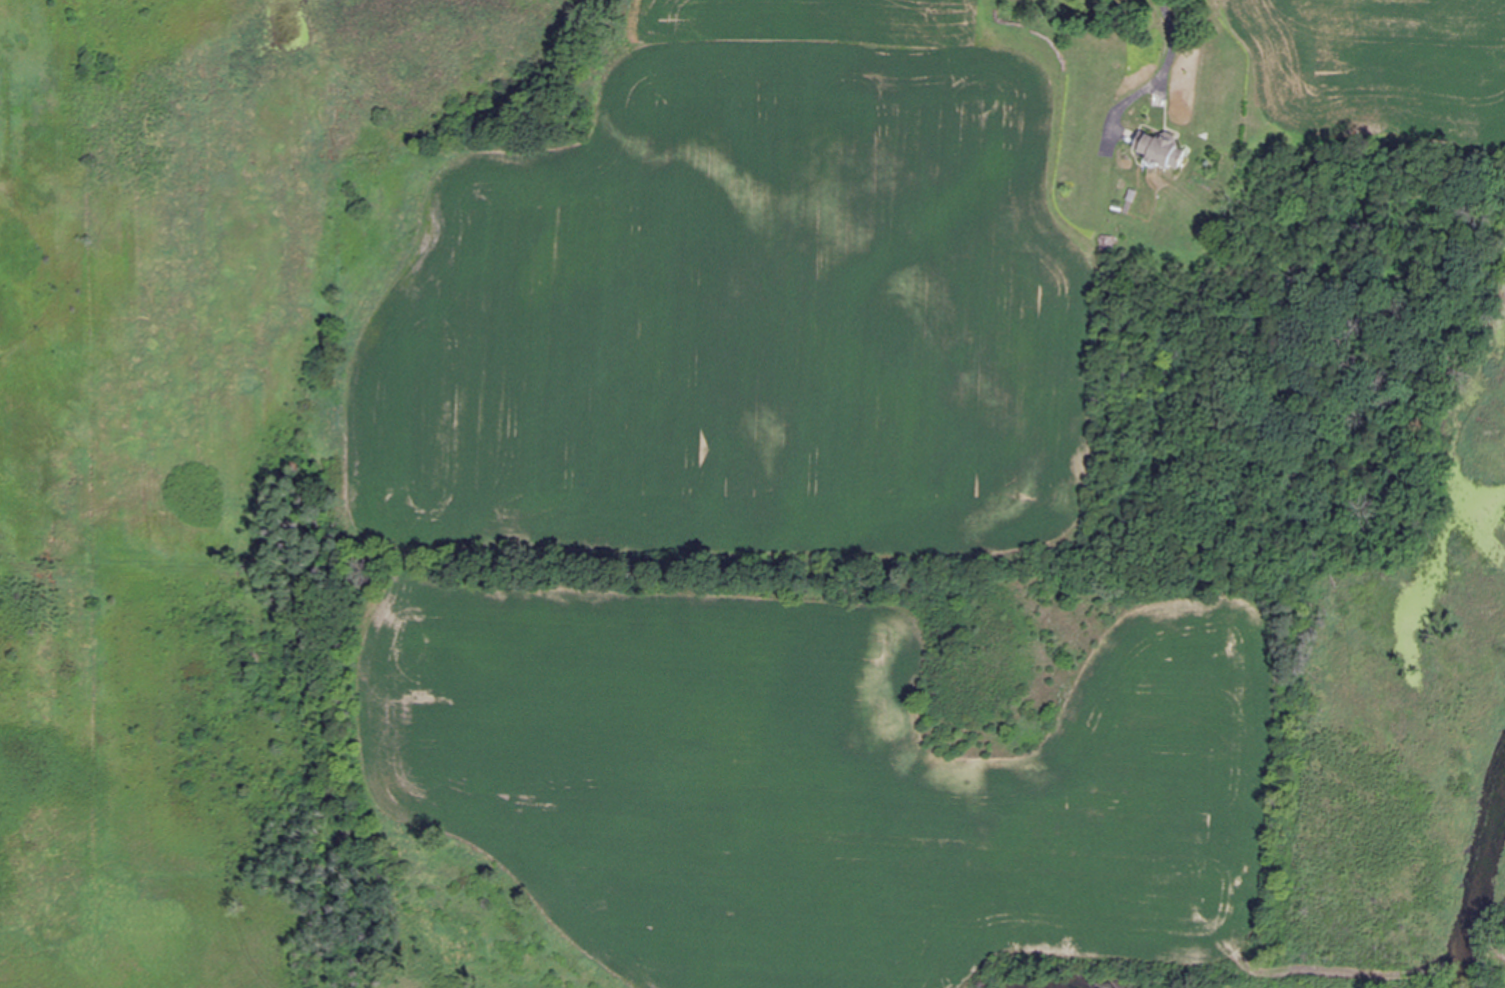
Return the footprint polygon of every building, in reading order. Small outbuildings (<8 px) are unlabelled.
[(1148,134),(1138,156),(1177,174),(1188,152),(1179,148),(1182,139),(1164,131),(1160,139),(1148,134)]
